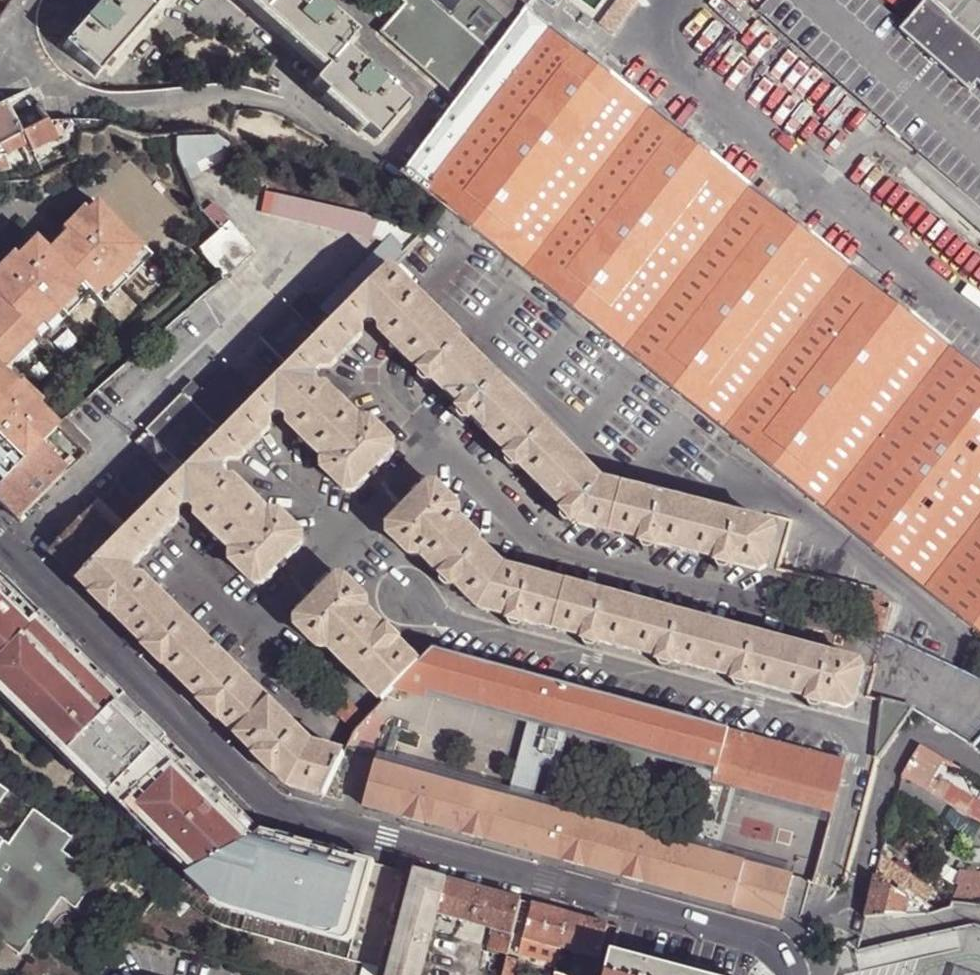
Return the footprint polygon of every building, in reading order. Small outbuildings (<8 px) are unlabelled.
[(64,44),(98,75),(109,63),(113,66),(171,0),(103,0),(64,44)] [(322,73),(343,50),(356,35),(317,0),(239,0),(322,73)] [(534,0),(401,0),(407,5),(382,33),(458,100),(528,8),(534,0)] [(979,203),(979,1),(979,0),(927,0),(905,25),(900,30),(866,0),(767,0),(758,10),(917,148),(979,203)] [(900,30),(905,25),(877,0),(866,0),(900,30)] [(951,346),(528,8),(458,100),(399,177),(440,210),(822,513),(951,346)] [(343,50),(322,73),(313,83),(326,94),(322,99),(360,133),(364,128),(377,139),(406,105),(343,50)] [(21,135),(2,104),(0,105),(0,146),(21,135)] [(56,137),(48,121),(21,135),(30,150),(56,137)] [(61,152),(76,150),(78,138),(56,144),(61,152)] [(185,170),(228,149),(212,139),(179,140),(179,155),(185,170)] [(322,308),(336,322),(389,269),(407,251),(374,238),(378,223),(369,217),(267,194),(263,216),(361,239),(381,248),(322,308)] [(0,264),(0,482),(38,443),(47,434),(54,427),(35,408),(38,405),(17,383),(13,386),(5,377),(11,359),(34,337),(30,333),(39,324),(43,327),(74,296),(70,293),(79,285),(89,294),(91,297),(101,288),(103,291),(135,260),(131,256),(141,247),(94,201),(85,211),(82,207),(61,229),(64,232),(46,251),(32,238),(14,256),(11,253),(0,264)] [(202,255),(224,277),(255,251),(228,221),(219,228),(225,235),(202,255)] [(407,251),(420,236),(379,221),(378,223),(374,238),(407,251)] [(100,306),(150,256),(141,247),(131,256),(135,260),(103,291),(101,288),(91,297),(100,306)] [(113,615),(150,651),(149,652),(166,669),(167,668),(187,688),(204,704),(203,705),(221,723),(222,722),(259,759),(258,760),(276,777),(277,776),(290,789),(313,795),(325,798),(344,755),(314,746),(146,581),(139,580),(134,575),(134,569),(180,522),(179,512),(185,506),(192,506),(198,512),(198,519),(233,554),(232,555),(232,563),(253,585),(263,585),(278,570),(277,567),(276,566),(283,559),(285,560),(287,561),(303,544),(302,536),(281,515),(272,515),(271,516),(236,481),(229,481),(223,476),(223,468),(229,462),(239,462),(272,430),(272,420),(277,414),(285,413),(290,418),(290,427),(325,461),(324,471),(346,493),(354,492),(369,477),(369,475),(367,473),(375,465),(376,467),(379,467),(394,452),(394,444),(372,423),(364,422),(362,424),(327,389),(320,389),(314,383),(315,377),(321,370),(331,370),(364,338),(363,328),(369,322),(375,321),(381,327),(381,334),(430,384),(433,381),(460,409),(458,411),(470,423),(472,420),(508,456),(506,458),(518,470),(520,468),(563,511),(562,513),(573,525),(576,522),(579,525),(641,541),(639,545),(656,549),(657,546),(715,561),(715,564),(731,568),(732,565),(759,573),(766,568),(775,534),(770,526),(602,482),(457,339),(459,336),(389,269),(336,322),(289,370),(261,398),(147,514),(138,524),(121,541),(80,582),(96,597),(94,598),(112,616),(113,615)] [(39,343),(89,294),(79,285),(70,293),(74,296),(43,327),(39,324),(30,333),(34,337),(39,343)] [(307,293),(260,340),(289,370),(336,322),(322,308),(307,293)] [(951,346),(822,513),(979,636),(979,369),(951,346)] [(232,369),(206,395),(195,385),(147,432),(159,444),(118,484),(147,514),(261,398),(232,369)] [(47,434),(73,460),(83,451),(56,425),(54,427),(47,434)] [(15,519),(64,469),(38,443),(0,482),(0,505),(3,508),(15,519)] [(108,495),(138,524),(147,514),(118,484),(108,495)] [(458,509),(436,487),(429,487),(414,503),(413,504),(415,506),(408,514),(406,513),(404,512),(389,527),(389,535),(410,556),(419,556),(452,588),(455,586),(478,609),(507,617),(506,621),(522,625),(523,622),(583,638),(581,641),(597,646),(598,642),(658,659),(658,660),(671,664),(672,662),(734,679),(733,681),(747,685),(747,683),(809,700),(808,702),(821,705),(822,703),(845,710),(852,706),(863,671),(858,665),(504,568),(479,543),(481,540),(458,517),(459,516),(458,509)] [(66,570),(80,582),(121,541),(92,512),(49,554),(66,570)] [(0,572),(0,698),(186,879),(258,839),(264,830),(0,572)] [(328,647),(382,699),(401,680),(417,662),(416,660),(397,642),(397,639),(389,630),(386,631),(365,610),(367,608),(366,600),(345,579),(337,580),(322,595),(322,597),(324,599),(317,606),(315,605),(313,604),(297,620),(297,627),(319,649),(327,648),(328,647)] [(974,748),(979,742),(979,681),(885,633),(883,635),(865,700),(880,703),(875,759),(878,760),(913,709),(974,748)] [(416,660),(417,662),(419,663),(433,649),(428,647),(416,660)] [(580,689),(433,649),(419,663),(417,662),(401,680),(400,684),(717,768),(727,730),(580,689)] [(832,814),(846,762),(727,730),(717,768),(714,783),(743,791),(832,814)] [(564,747),(545,741),(535,777),(544,780),(555,783),(564,747)] [(901,777),(979,823),(979,803),(942,778),(951,764),(921,745),(919,746),(901,777)] [(782,920),(793,879),(793,877),(724,859),(695,851),(378,766),(367,809),(525,851),(536,854),(631,879),(760,914),(782,920)] [(714,783),(695,851),(724,859),(743,791),(714,783)] [(20,957),(61,900),(76,911),(97,879),(61,853),(72,840),(33,812),(8,846),(0,840),(0,942),(20,957)] [(380,861),(264,830),(258,839),(186,879),(205,898),(359,939),(380,861)] [(953,903),(979,906),(979,875),(955,874),(907,843),(899,855),(956,892),(953,903)] [(924,912),(913,904),(923,886),(880,857),(864,918),(924,912)] [(440,914),(450,880),(434,875),(418,871),(391,974),(423,974),(440,914)] [(440,914),(494,928),(493,934),(496,936),(492,949),(499,951),(494,968),(505,971),(509,957),(518,923),(524,900),(487,890),(450,880),(440,914)] [(534,903),(524,900),(518,923),(528,926),(534,903)] [(560,962),(563,947),(573,913),(563,910),(538,904),(534,903),(528,926),(525,937),(547,943),(544,958),(560,962)] [(587,917),(573,913),(563,947),(602,956),(610,923),(587,917)] [(614,956),(609,974),(688,974),(614,956)] [(509,957),(505,971),(504,974),(522,974),(526,962),(509,957)] [(430,964),(427,974),(472,974),(430,964)]
